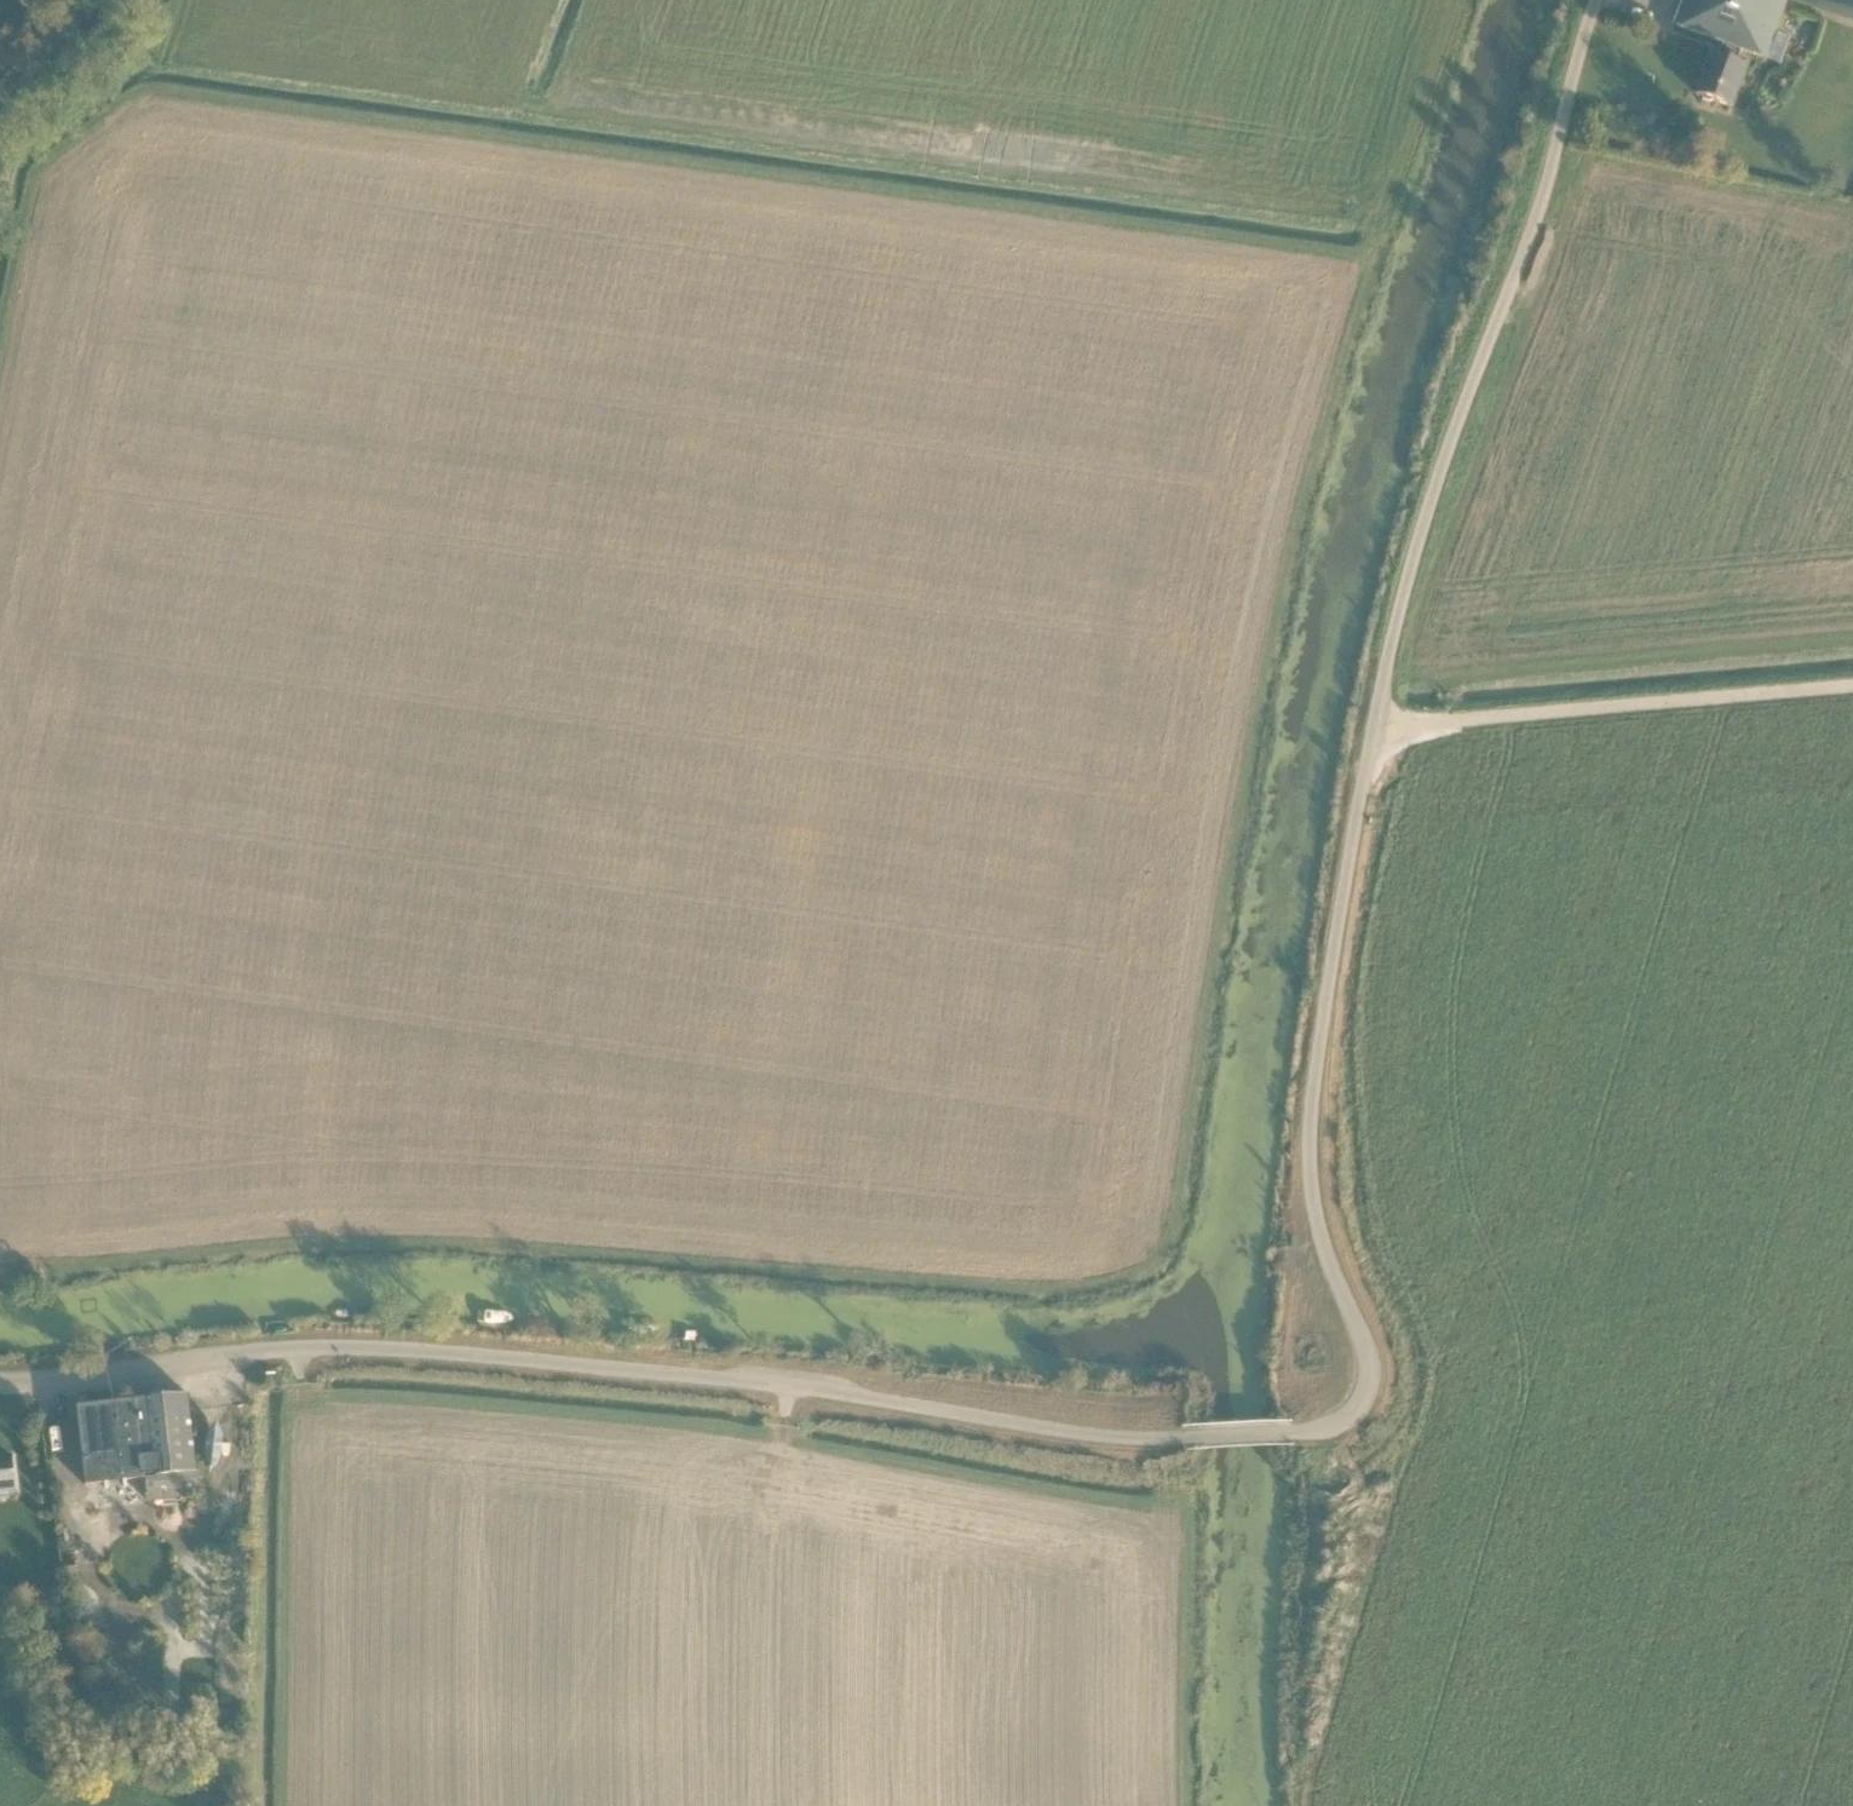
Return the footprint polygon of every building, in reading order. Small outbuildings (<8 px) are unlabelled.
[(1786,0),(1684,0),(1675,26),(1724,44),(1720,57),(1712,54),(1697,95),(1732,108),(1747,67),(1736,62),(1740,50),(1765,59),(1786,0)] [(86,1486),(146,1479),(149,1503),(201,1497),(198,1474),(189,1395),(137,1400),(77,1407),(86,1486)] [(16,1495),(12,1457),(0,1458),(0,1497),(16,1495)]
